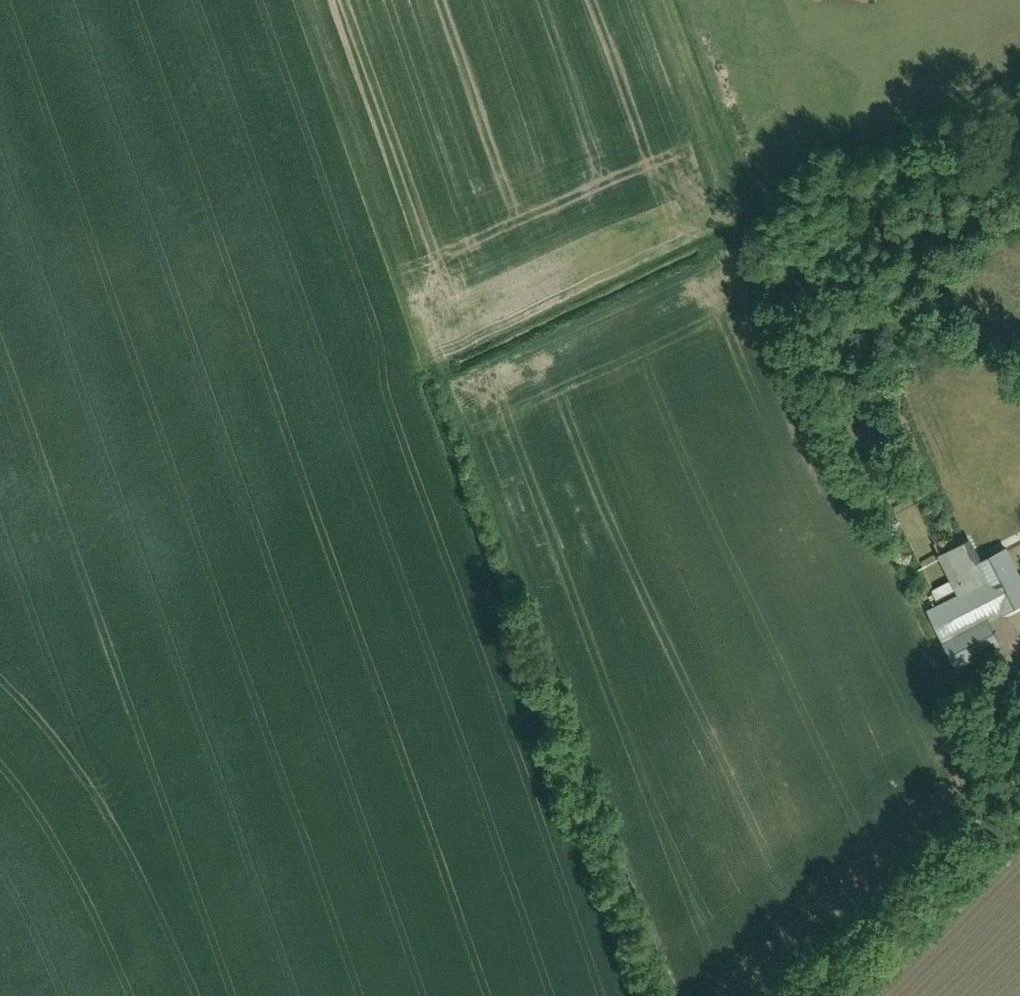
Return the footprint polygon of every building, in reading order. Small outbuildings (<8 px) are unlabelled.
[(1019,609),(1019,557),(1016,550),(1014,546),(983,562),(978,550),(951,564),(967,594),(946,604),(934,610),(937,616),(961,662),(980,652),(971,633),(1019,609)]
